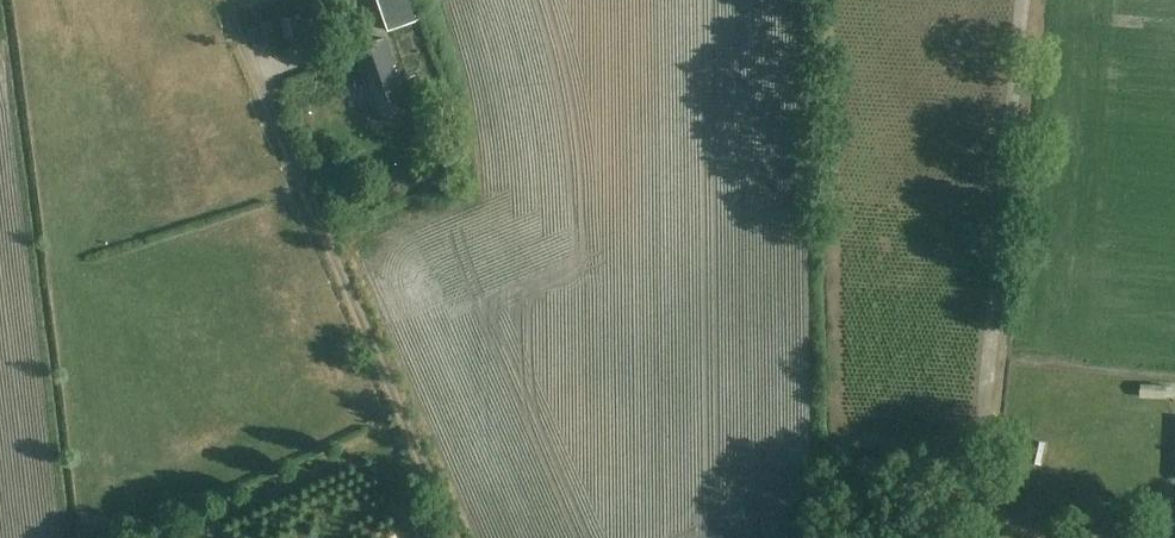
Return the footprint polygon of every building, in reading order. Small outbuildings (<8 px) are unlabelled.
[(389,30),(416,21),(408,0),(378,0),(389,30)] [(353,49),(377,118),(409,107),(385,38),(353,49)] [(1133,380),(1133,390),(1165,391),(1165,380),(1133,380)]
